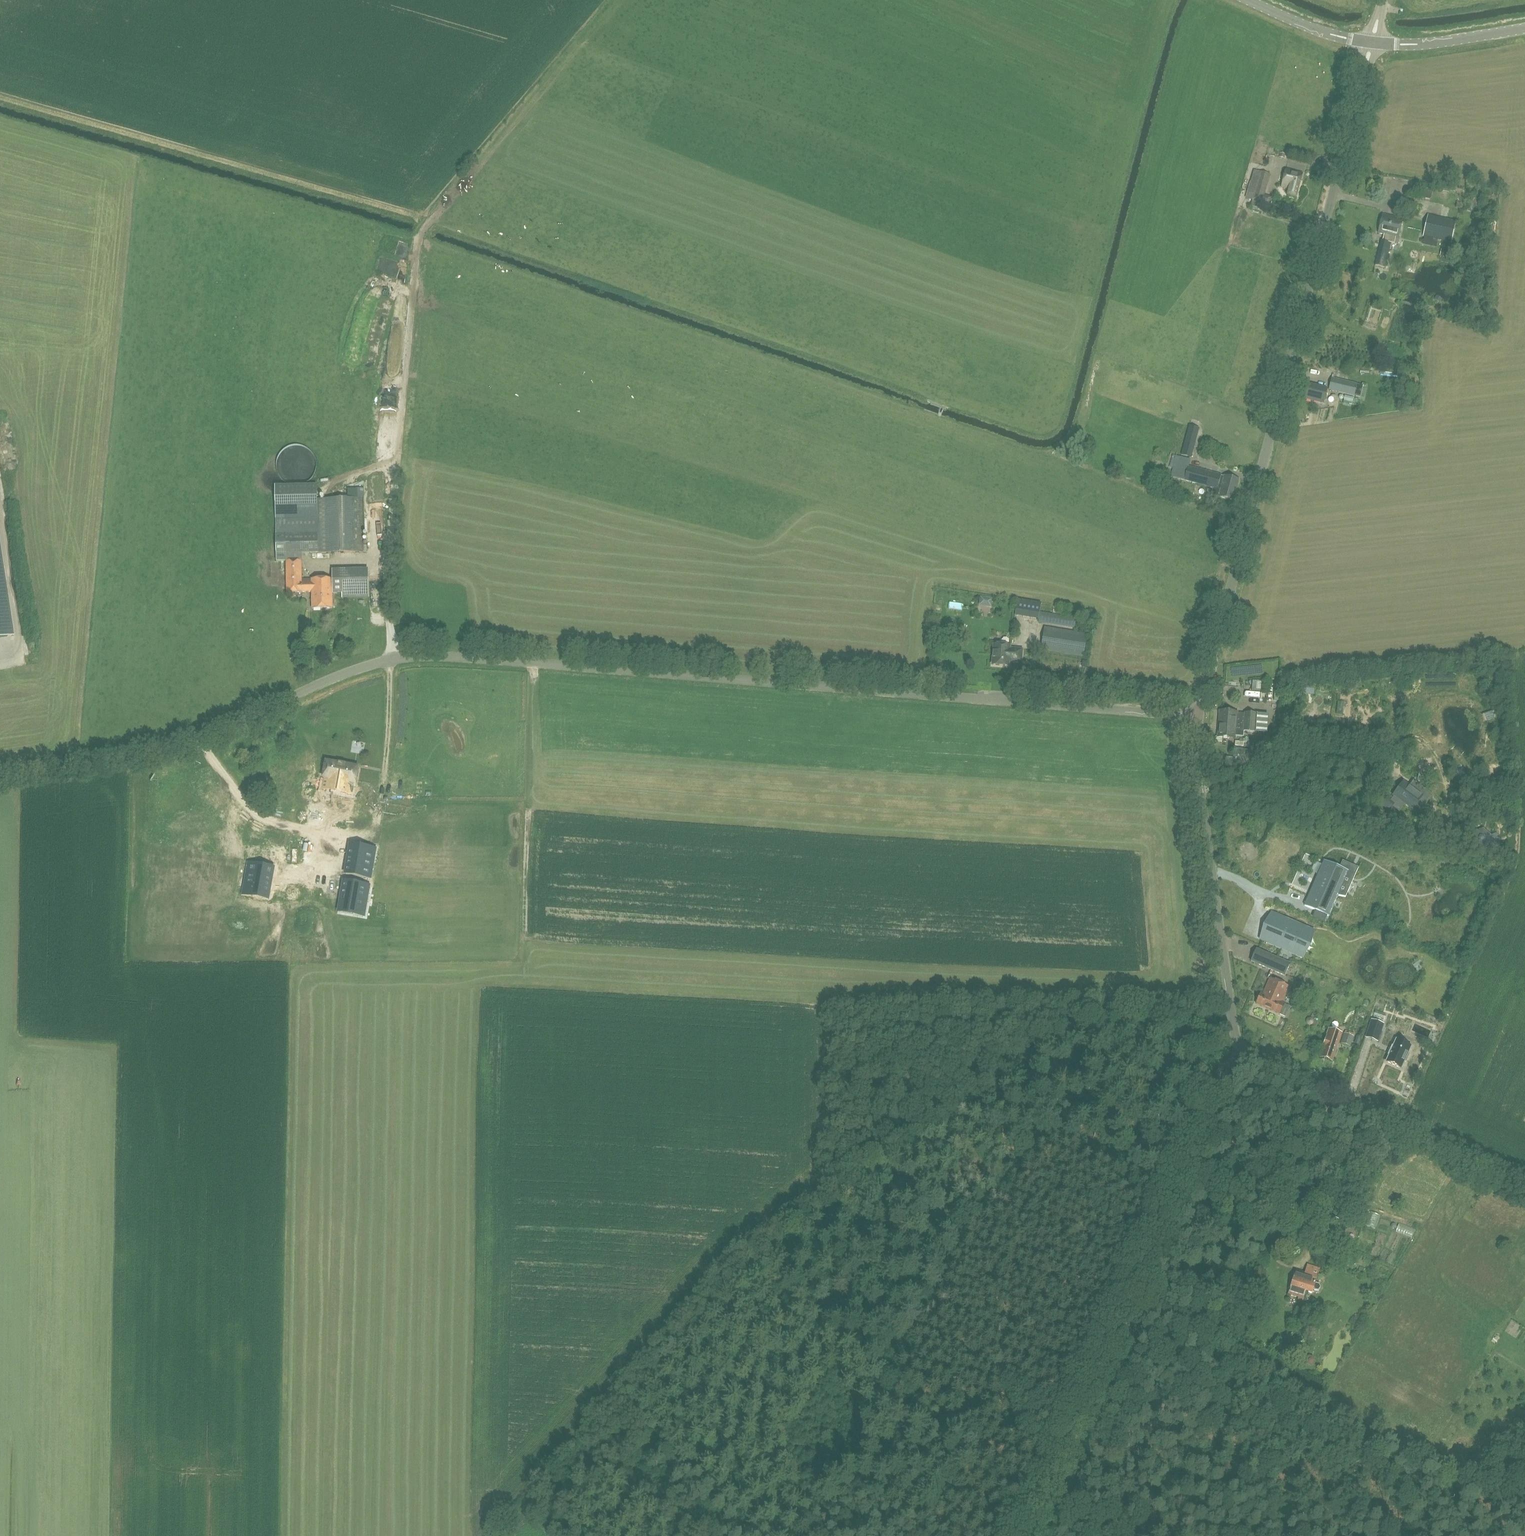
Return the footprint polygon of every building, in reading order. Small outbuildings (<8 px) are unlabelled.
[(1297,198),(1303,174),(1287,169),(1283,185),(1290,187),(1288,196),(1297,198)] [(1265,194),(1271,175),(1261,172),(1255,191),(1265,194)] [(1400,238),(1398,238),(1403,219),(1382,214),(1378,233),(1384,234),(1382,240),(1381,239),(1375,265),(1386,268),(1391,244),(1392,242),(1398,244),(1400,238)] [(1438,239),(1452,242),(1456,221),(1428,215),(1423,236),(1424,236),(1423,245),(1436,248),(1438,239)] [(1478,255),(1486,255),(1487,244),(1480,243),(1478,255)] [(1362,387),(1363,385),(1358,384),(1358,383),(1332,378),(1329,390),(1355,396),(1355,395),(1364,398),(1366,388),(1362,387)] [(1324,403),(1327,389),(1307,384),(1304,398),(1324,403)] [(1181,454),(1191,457),(1199,428),(1190,426),(1181,454)] [(1168,476),(1185,480),(1189,466),(1191,459),(1172,455),(1170,460),(1172,461),(1168,476)] [(1189,466),(1185,480),(1213,488),(1212,495),(1234,501),(1240,480),(1189,466)] [(320,499),(319,486),(276,486),(276,501),(277,561),(286,561),(286,553),(321,553),(320,499)] [(356,498),(320,499),(321,553),(363,552),(362,498),(361,498),(361,493),(356,494),(356,498)] [(386,539),(386,530),(374,530),(374,539),(386,539)] [(12,635),(0,559),(0,637),(12,635)] [(302,580),(302,560),(286,561),(287,593),(312,592),(313,609),(333,609),(333,589),(332,579),(302,580)] [(373,598),(372,573),(338,575),(338,583),(343,583),(344,599),(373,598)] [(1042,603),(1018,599),(1015,615),(1039,620),(1039,622),(1074,628),(1076,618),(1041,612),(1042,603)] [(1084,656),(1088,634),(1045,627),(1041,649),(1084,656)] [(993,644),(991,665),(995,666),(995,667),(1005,667),(1009,667),(1010,663),(1022,664),(1023,648),(1011,647),(1011,645),(1007,645),(1007,644),(997,643),(997,644),(993,644)] [(1313,683),(1307,683),(1305,683),(1305,685),(1305,693),(1313,693),(1313,683)] [(1245,714),(1237,713),(1237,712),(1219,711),(1217,737),(1235,738),(1236,736),(1243,736),(1243,731),(1255,732),(1257,714),(1245,713),(1245,714)] [(1235,752),(1233,766),(1253,768),(1260,769),(1262,752),(1235,749),(1235,752)] [(360,767),(329,762),(324,789),(351,794),(353,783),(357,784),(360,767)] [(1411,789),(1403,783),(1392,799),(1385,794),(1380,801),(1389,808),(1394,801),(1410,813),(1420,799),(1424,801),(1429,794),(1414,783),(1411,789)] [(252,835),(247,856),(272,861),(275,844),(262,842),(263,837),(252,835)] [(336,872),(361,876),(365,850),(340,847),(336,872)] [(1319,869),(1321,861),(1310,857),(1308,865),(1319,869)] [(1330,916),(1349,872),(1325,861),(1313,889),(1315,890),(1311,898),(1310,897),(1306,906),(1330,916)] [(269,865),(237,862),(234,898),(266,901),(269,865)] [(1300,877),(1307,887),(1315,882),(1308,872),(1300,877)] [(340,879),(336,908),(349,910),(350,902),(360,904),(363,882),(340,879)] [(1292,899),(1301,903),(1308,889),(1298,885),(1292,899)] [(1311,932),(1271,915),(1261,937),(1301,955),(1301,954),(1310,933),(1311,932)] [(1251,961),(1285,976),(1290,964),(1278,959),(1278,960),(1256,951),(1251,961)] [(1284,1004),(1282,1003),(1289,986),(1270,978),(1263,995),(1260,994),(1256,1004),(1280,1014),(1285,1017),(1290,1007),(1284,1004)] [(1372,1020),(1370,1026),(1381,1030),(1383,1024),(1372,1020)] [(1327,1036),(1325,1041),(1320,1058),(1332,1061),(1339,1040),(1340,1040),(1342,1033),(1328,1029),(1326,1036),(1327,1036)] [(1342,1044),(1351,1047),(1353,1036),(1345,1033),(1342,1044)] [(1390,1055),(1386,1062),(1400,1068),(1404,1061),(1406,1062),(1409,1054),(1407,1054),(1410,1046),(1396,1040),(1393,1047),(1392,1047),(1389,1054),(1390,1055)] [(1392,1154),(1395,1145),(1388,1143),(1385,1152),(1392,1154)] [(1303,1301),(1306,1291),(1312,1294),(1313,1290),(1314,1291),(1318,1291),(1320,1288),(1319,1284),(1315,1283),(1319,1269),(1308,1265),(1306,1274),(1296,1271),(1289,1293),(1299,1296),(1298,1299),(1303,1301)] [(1313,1361),(1314,1358),(1312,1355),(1309,1354),(1306,1356),(1305,1359),(1307,1362),(1310,1363),(1313,1361)]
